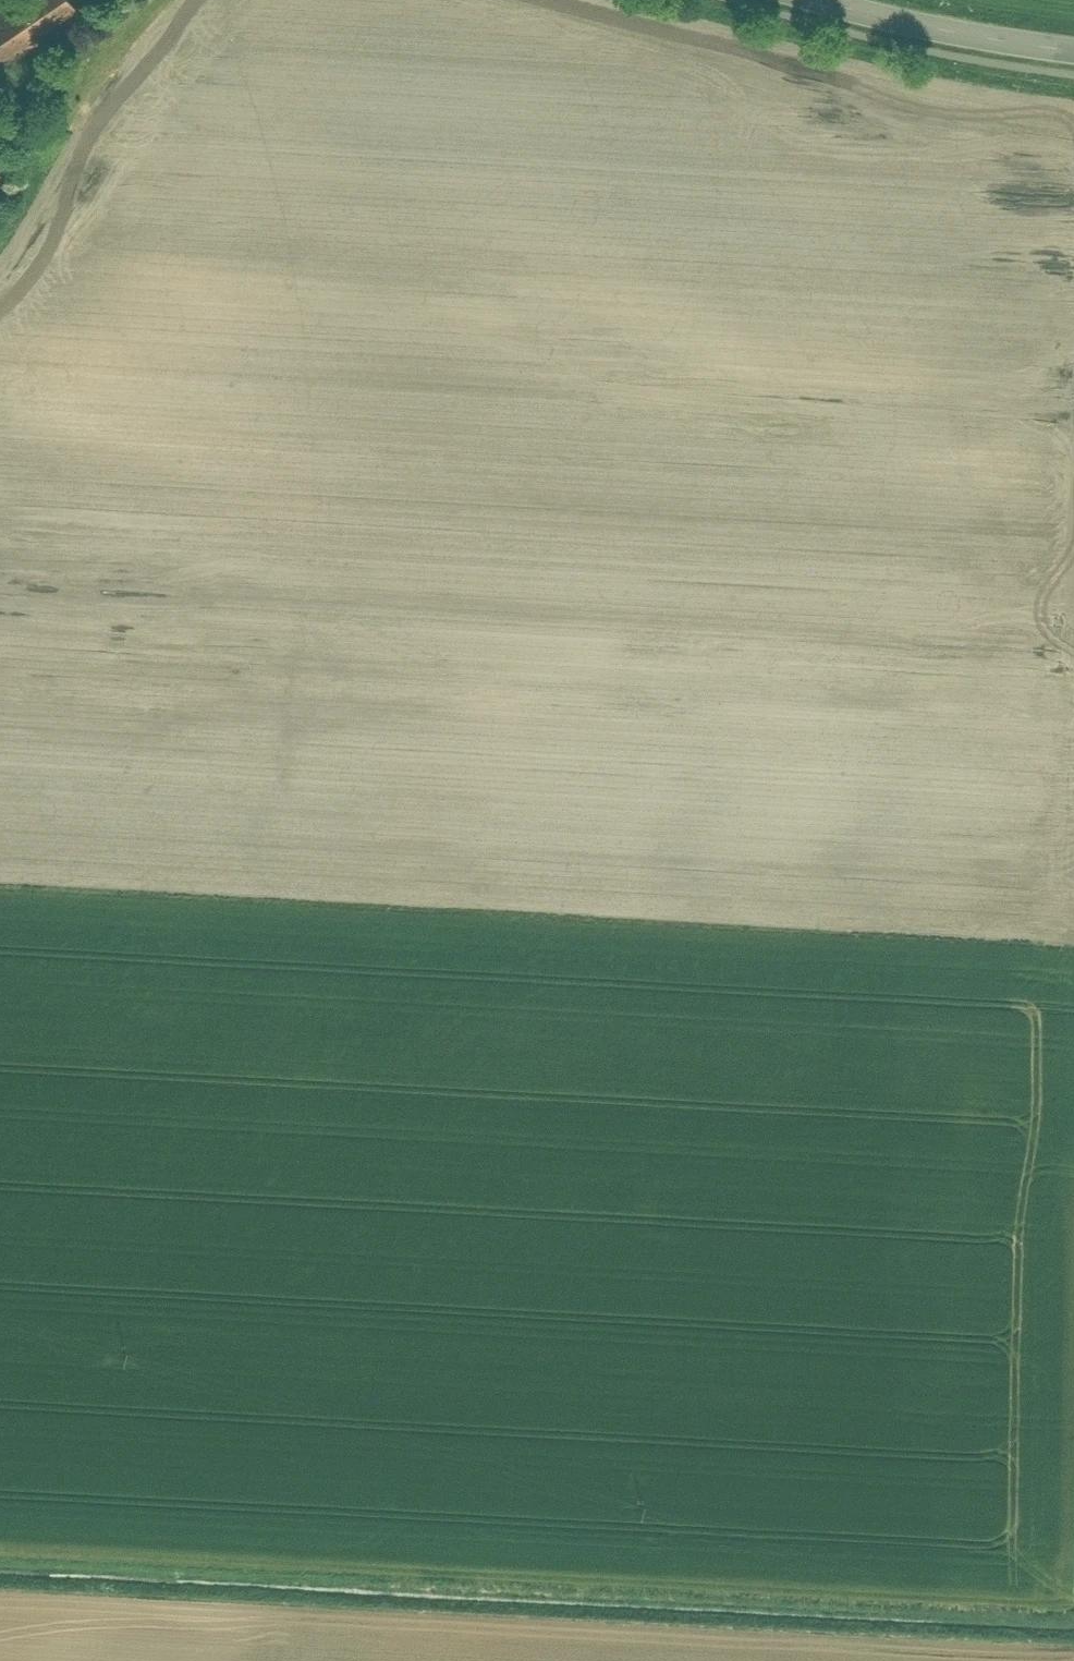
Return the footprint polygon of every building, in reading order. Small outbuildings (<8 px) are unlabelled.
[(0,7),(0,71),(67,26),(50,0),(11,0),(0,7)]
